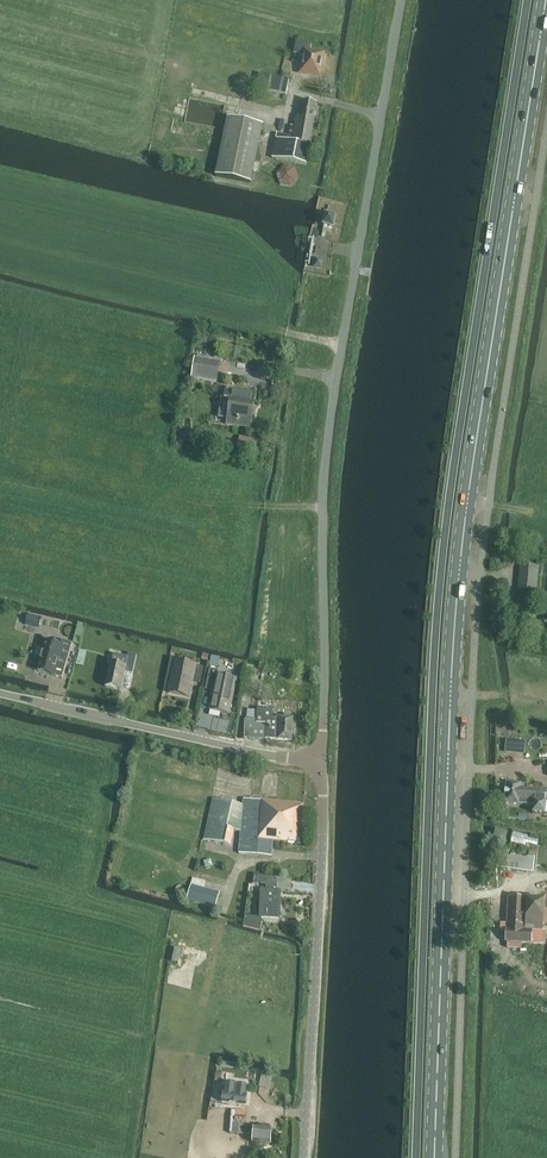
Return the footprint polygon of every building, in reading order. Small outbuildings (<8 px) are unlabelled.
[(302,56),(299,73),(320,77),(324,54),(310,52),(311,44),(296,41),(294,54),(302,56)] [(259,74),(256,89),(286,95),(289,80),(259,74)] [(296,118),(295,123),(293,137),(276,134),(275,139),(276,139),(272,158),(306,165),(317,104),(303,101),(300,118),(296,118)] [(227,119),(216,176),(252,183),(263,126),(227,119)] [(333,227),(335,218),(326,216),(324,225),(333,227)] [(216,381),(219,363),(195,359),(193,378),(216,381)] [(249,423),(253,393),(227,389),(225,400),(231,401),(228,420),(249,423)] [(241,436),(238,449),(256,453),(258,439),(241,436)] [(537,595),(539,570),(520,568),(517,593),(537,595)] [(28,614),(25,624),(39,627),(41,617),(28,614)] [(61,645),(47,641),(38,671),(62,678),(72,643),(62,640),(61,645)] [(136,655),(128,653),(127,657),(113,654),(110,664),(109,664),(104,688),(120,691),(123,673),(132,675),(136,655)] [(196,665),(175,661),(168,693),(188,698),(191,682),(200,683),(203,668),(196,666),(196,665)] [(229,715),(236,680),(217,676),(218,671),(210,669),(205,690),(213,692),(209,710),(229,715)] [(245,721),(244,738),(291,740),(292,718),(290,718),(290,715),(283,715),(283,718),(272,718),(273,709),(257,709),(257,711),(248,710),(247,721),(245,721)] [(507,782),(504,804),(519,805),(520,800),(534,802),(533,814),(545,815),(545,807),(546,807),(546,791),(521,788),(522,784),(507,782)] [(272,857),(273,842),(301,844),(303,817),(302,817),(303,806),(263,802),(241,799),(241,806),(212,799),(203,839),(231,847),(234,832),(240,833),(238,854),(272,857)] [(505,844),(507,834),(496,831),(494,841),(505,844)] [(533,872),(535,858),(504,855),(501,868),(533,872)] [(278,919),(280,891),(278,891),(279,878),(258,877),(258,885),(265,885),(265,891),(260,891),(259,918),(278,919)] [(205,882),(192,878),(190,885),(192,886),(188,900),(217,908),(221,892),(204,888),(205,882)] [(505,941),(507,942),(507,948),(521,949),(522,942),(532,943),(545,944),(546,931),(543,931),(543,922),(546,922),(546,895),(545,901),(526,900),(526,898),(509,897),(507,929),(506,929),(505,941)] [(220,1106),(244,1110),(245,1100),(244,1100),(245,1091),(224,1088),(223,1097),(222,1097),(220,1106)] [(272,1129),(241,1127),(241,1135),(252,1136),(252,1144),(270,1146),(272,1129)]
